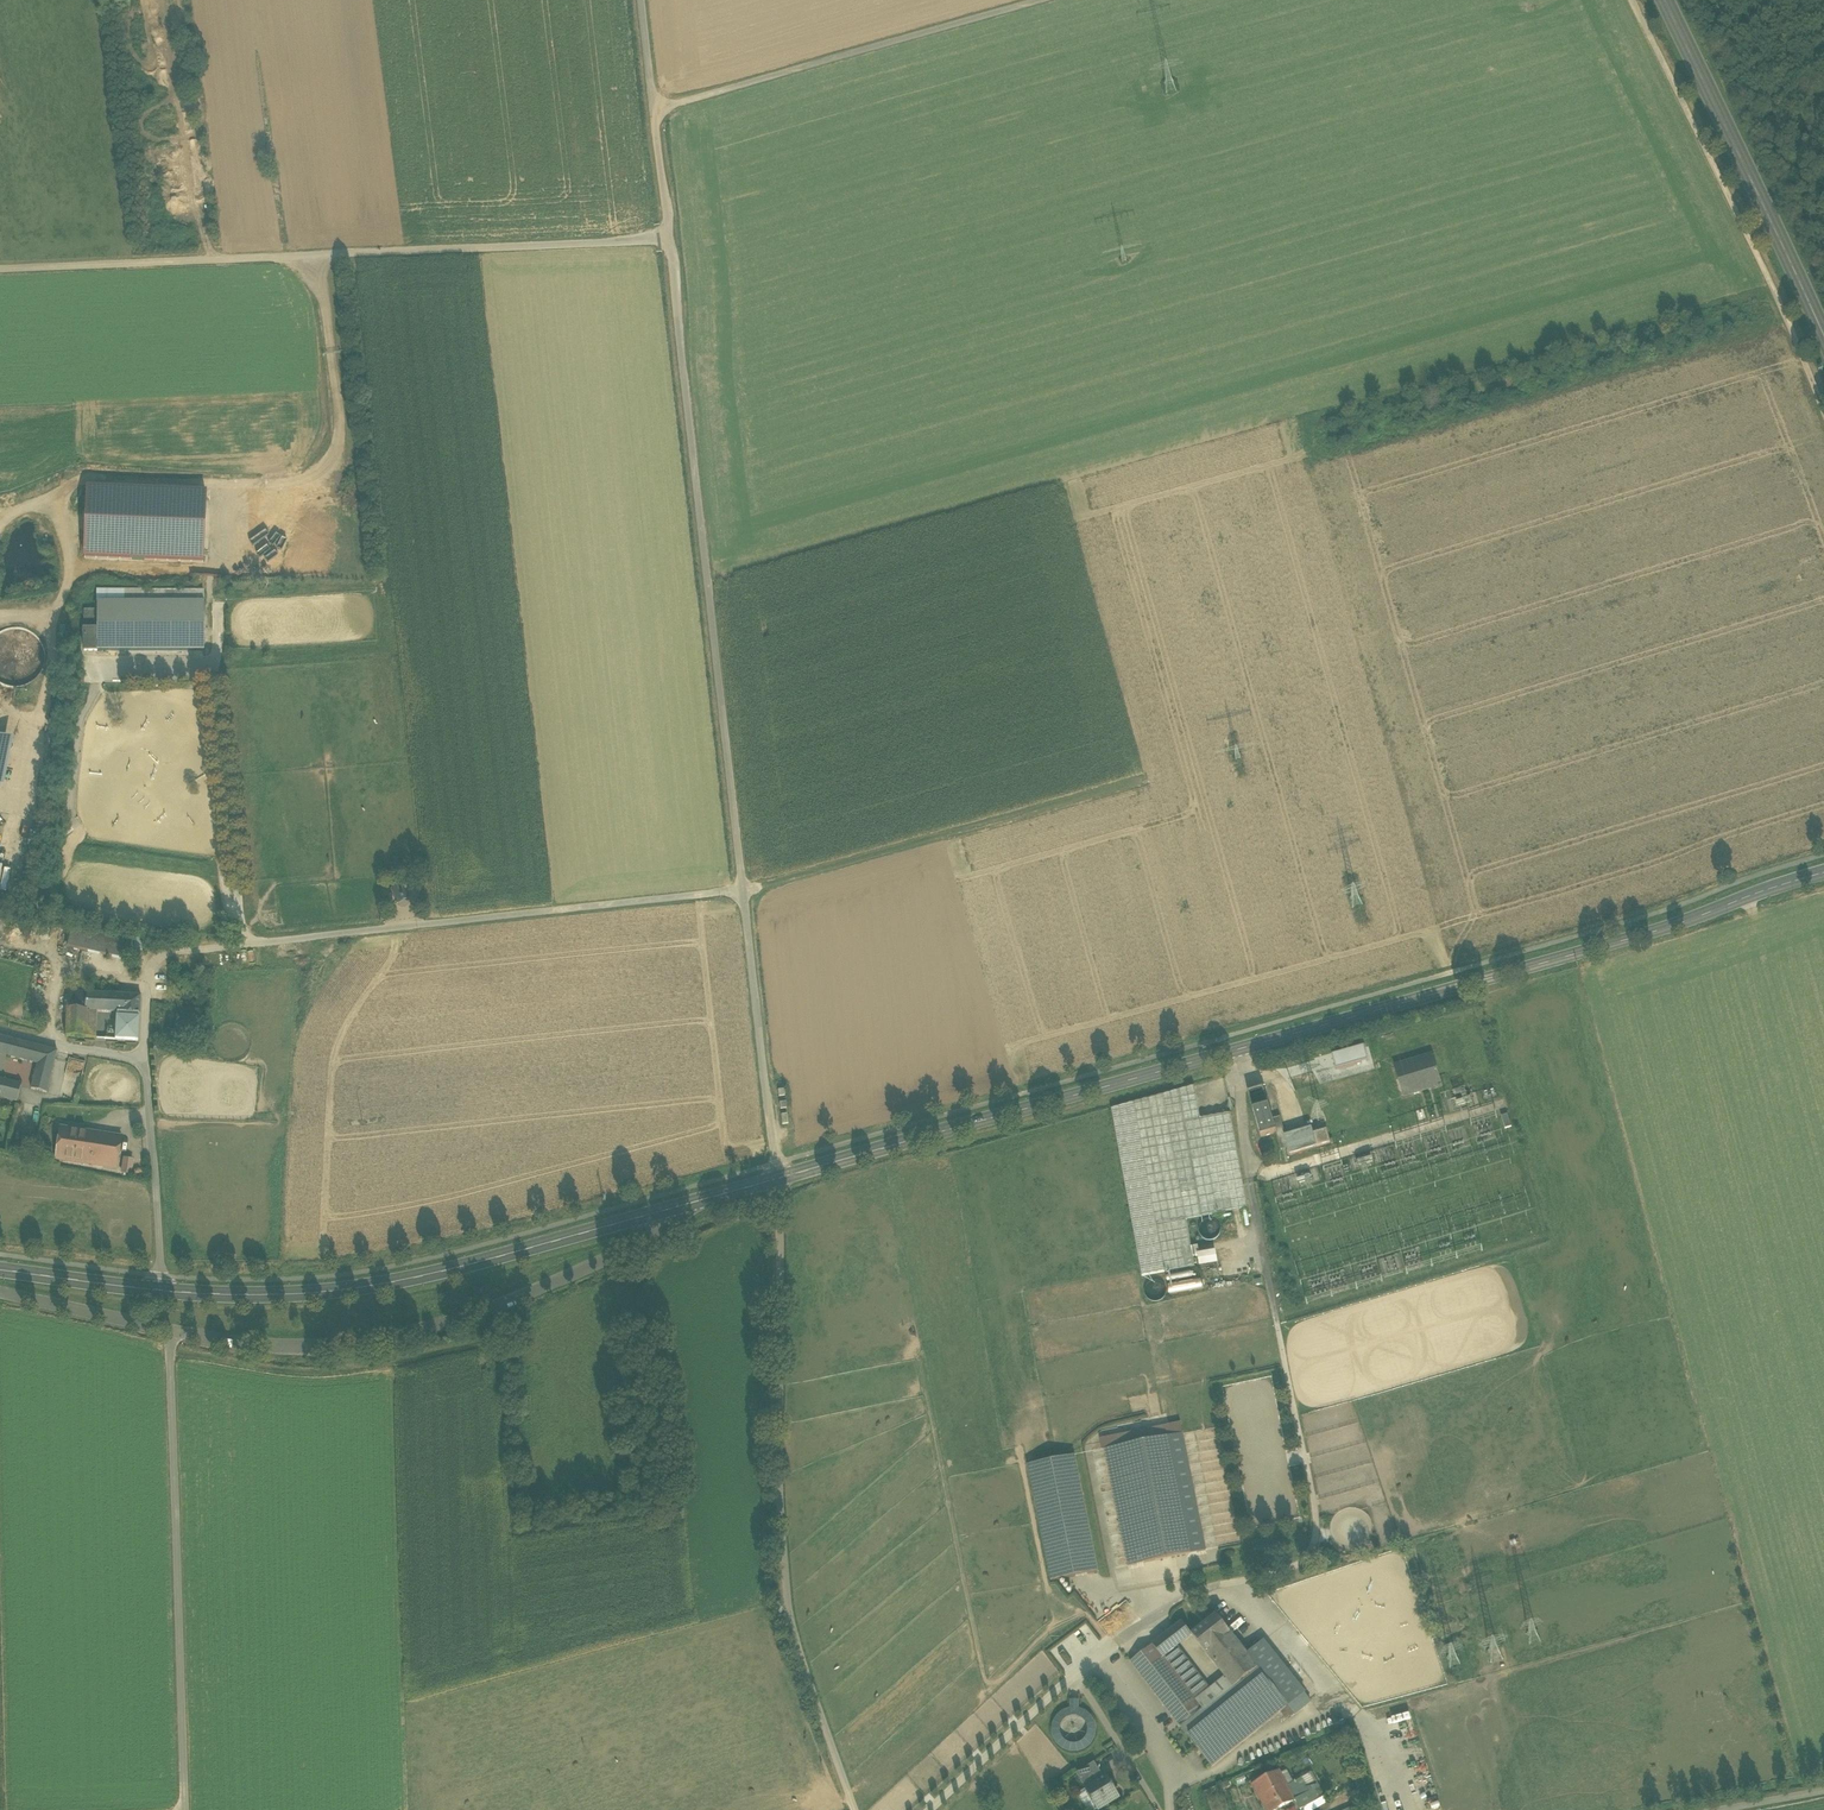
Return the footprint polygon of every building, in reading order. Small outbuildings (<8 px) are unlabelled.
[(87,486),(84,557),(203,561),(206,491),(87,486)] [(98,601),(139,601),(139,594),(117,594),(117,591),(98,591),(98,601)] [(97,650),(204,650),(204,601),(139,601),(98,601),(97,601),(97,609),(84,609),(84,650),(97,650)] [(16,628),(5,630),(0,633),(0,683),(3,685),(14,687),(26,685),(36,679),(42,670),(45,659),(43,647),(37,638),(27,631),(16,628)] [(0,770),(0,788),(4,788),(14,739),(0,737),(0,743),(5,744),(0,770)] [(6,841),(9,820),(2,819),(0,836),(0,840),(6,841)] [(397,903),(397,904),(409,898),(409,897),(406,898),(400,887),(402,886),(402,885),(390,891),(390,892),(393,891),(399,902),(397,903)] [(68,947),(125,959),(130,938),(72,926),(68,947)] [(141,938),(134,939),(135,952),(142,951),(141,938)] [(86,993),(85,1009),(87,1009),(87,1010),(98,1011),(115,1012),(116,994),(113,994),(113,995),(86,993)] [(141,996),(116,994),(115,1012),(115,1013),(117,1013),(139,1014),(140,1014),(141,996)] [(86,1037),(87,1010),(87,1009),(85,1009),(67,1008),(66,1035),(86,1037)] [(87,1010),(86,1037),(97,1037),(98,1011),(87,1010)] [(139,1018),(117,1016),(115,1039),(138,1040),(139,1018)] [(2,1036),(0,1046),(0,1053),(9,1056),(13,1039),(2,1036)] [(31,1088),(47,1092),(57,1050),(13,1039),(9,1056),(37,1063),(31,1088)] [(1364,1045),(1332,1054),(1336,1070),(1369,1061),(1364,1045)] [(1395,1067),(1404,1096),(1441,1085),(1433,1055),(1395,1067)] [(17,1100),(21,1084),(0,1078),(0,1095),(17,1100)] [(1191,1247),(1186,1219),(1183,1220),(1179,1194),(1183,1193),(1182,1187),(1196,1184),(1191,1159),(1192,1159),(1185,1121),(1201,1119),(1194,1086),(1111,1109),(1142,1276),(1195,1266),(1193,1256),(1191,1247)] [(1253,1110),(1261,1137),(1276,1133),(1277,1133),(1273,1119),(1269,1105),(1268,1105),(1263,1087),(1248,1091),(1253,1110)] [(1277,1101),(1282,1116),(1294,1112),(1290,1097),(1277,1101)] [(1303,1112),(1315,1110),(1313,1103),(1306,1104),(1305,1097),(1300,1098),(1303,1112)] [(1179,1194),(1183,1220),(1186,1219),(1248,1208),(1230,1113),(1201,1119),(1185,1121),(1192,1159),(1191,1159),(1196,1184),(1182,1187),(1183,1193),(1179,1194)] [(1500,1116),(1504,1129),(1511,1127),(1507,1114),(1500,1116)] [(122,1136),(97,1132),(60,1127),(56,1157),(92,1162),(117,1166),(122,1136)] [(1288,1147),(1290,1154),(1317,1146),(1314,1133),(1312,1127),(1285,1135),(1284,1135),(1288,1147)] [(1314,1133),(1317,1146),(1330,1142),(1327,1129),(1314,1133)] [(122,1171),(131,1173),(133,1160),(124,1159),(122,1171)] [(1199,1227),(1199,1231),(1201,1235),(1204,1238),(1208,1240),(1212,1240),(1216,1238),(1219,1235),(1221,1231),(1221,1227),(1219,1223),(1216,1220),(1212,1218),(1208,1218),(1204,1220),(1201,1223),(1199,1227)] [(1214,1252),(1200,1255),(1202,1264),(1216,1262),(1214,1252)] [(1191,1270),(1167,1275),(1166,1276),(1166,1279),(1167,1280),(1168,1281),(1192,1277),(1193,1276),(1193,1274),(1192,1272),(1191,1270)] [(1201,1278),(1168,1284),(1168,1288),(1168,1291),(1170,1295),(1203,1289),(1203,1286),(1203,1282),(1201,1278)] [(1145,1288),(1145,1293),(1147,1296),(1150,1299),(1154,1301),(1158,1301),(1162,1299),(1165,1296),(1166,1292),(1166,1288),(1165,1284),(1162,1281),(1158,1280),(1153,1280),(1149,1281),(1146,1284),(1145,1288)] [(1102,1450),(1105,1449),(1121,1446),(1167,1437),(1183,1434),(1180,1422),(1100,1439),(1102,1450)] [(1183,1434),(1167,1437),(1190,1554),(1206,1550),(1183,1434)] [(1105,1449),(1128,1566),(1144,1563),(1190,1554),(1167,1437),(1121,1446),(1105,1449)] [(1028,1465),(1052,1582),(1098,1572),(1075,1456),(1028,1465)] [(1192,1634),(1206,1652),(1230,1633),(1216,1615),(1192,1634)] [(1174,1628),(1184,1640),(1192,1634),(1181,1621),(1174,1627),(1174,1628)] [(1177,1646),(1184,1640),(1174,1628),(1167,1633),(1177,1646)] [(1182,1729),(1234,1688),(1225,1676),(1210,1688),(1177,1646),(1167,1633),(1153,1644),(1130,1661),(1140,1675),(1182,1729)] [(1206,1652),(1225,1676),(1234,1688),(1259,1668),(1247,1654),(1230,1633),(1206,1652)] [(1259,1668),(1288,1705),(1304,1693),(1263,1641),(1247,1654),(1259,1668)] [(1259,1668),(1234,1688),(1182,1729),(1212,1766),(1280,1712),(1288,1706),(1288,1705),(1259,1668)] [(1311,1702),(1304,1693),(1288,1705),(1288,1706),(1294,1713),(1295,1715),(1311,1702)] [(1079,1700),(1078,1700),(1071,1700),(1071,1709),(1065,1710),(1059,1715),(1052,1726),(1053,1734),(1057,1743),(1063,1749),(1069,1751),(1077,1752),(1086,1748),(1092,1742),(1096,1732),(1093,1718),(1088,1713),(1079,1709),(1079,1700)] [(1286,1720),(1294,1713),(1288,1706),(1280,1712),(1286,1720)] [(1076,1773),(1086,1789),(1087,1789),(1086,1788),(1104,1777),(1095,1762),(1076,1773)] [(1286,1780),(1288,1785),(1298,1779),(1289,1765),(1280,1770),(1282,1773),(1286,1771),(1290,1778),(1286,1780)] [(1267,1809),(1275,1809),(1295,1798),(1296,1798),(1288,1785),(1286,1780),(1290,1778),(1286,1771),(1282,1773),(1280,1770),(1253,1785),(1267,1809)] [(1302,1777),(1298,1779),(1288,1785),(1296,1798),(1295,1798),(1301,1809),(1303,1808),(1324,1796),(1325,1795),(1313,1774),(1303,1780),(1302,1777)] [(1087,1789),(1099,1809),(1119,1797),(1106,1776),(1104,1777),(1086,1788),(1087,1789)] [(1099,1809),(1087,1789),(1086,1789),(1078,1794),(1088,1809),(1097,1809),(1099,1809)] [(1324,1796),(1303,1808),(1304,1809),(1314,1809),(1328,1802),(1324,1796)]
